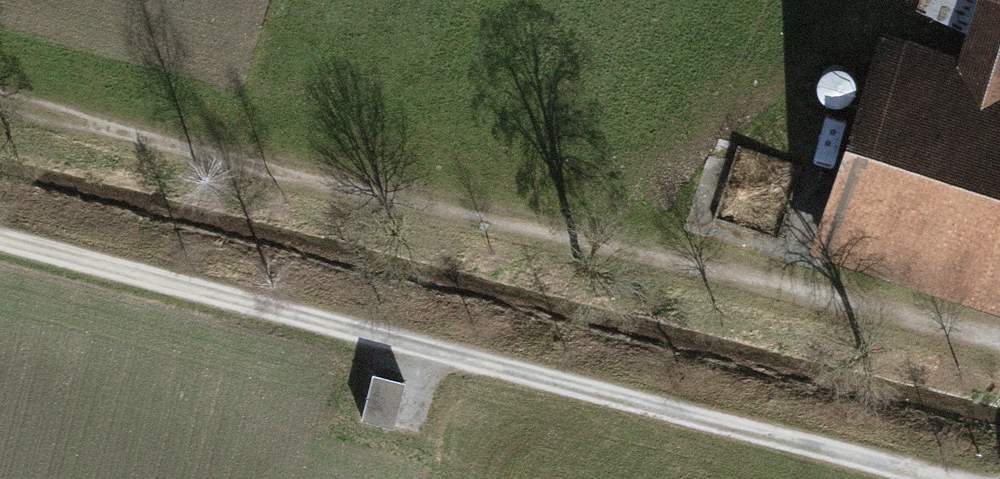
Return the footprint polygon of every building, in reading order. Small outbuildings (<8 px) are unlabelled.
[(886,33),(813,262),(999,321),(999,0),(984,0),(965,58),(886,33)] [(400,385),(369,377),(356,421),(388,430),(400,385)]
